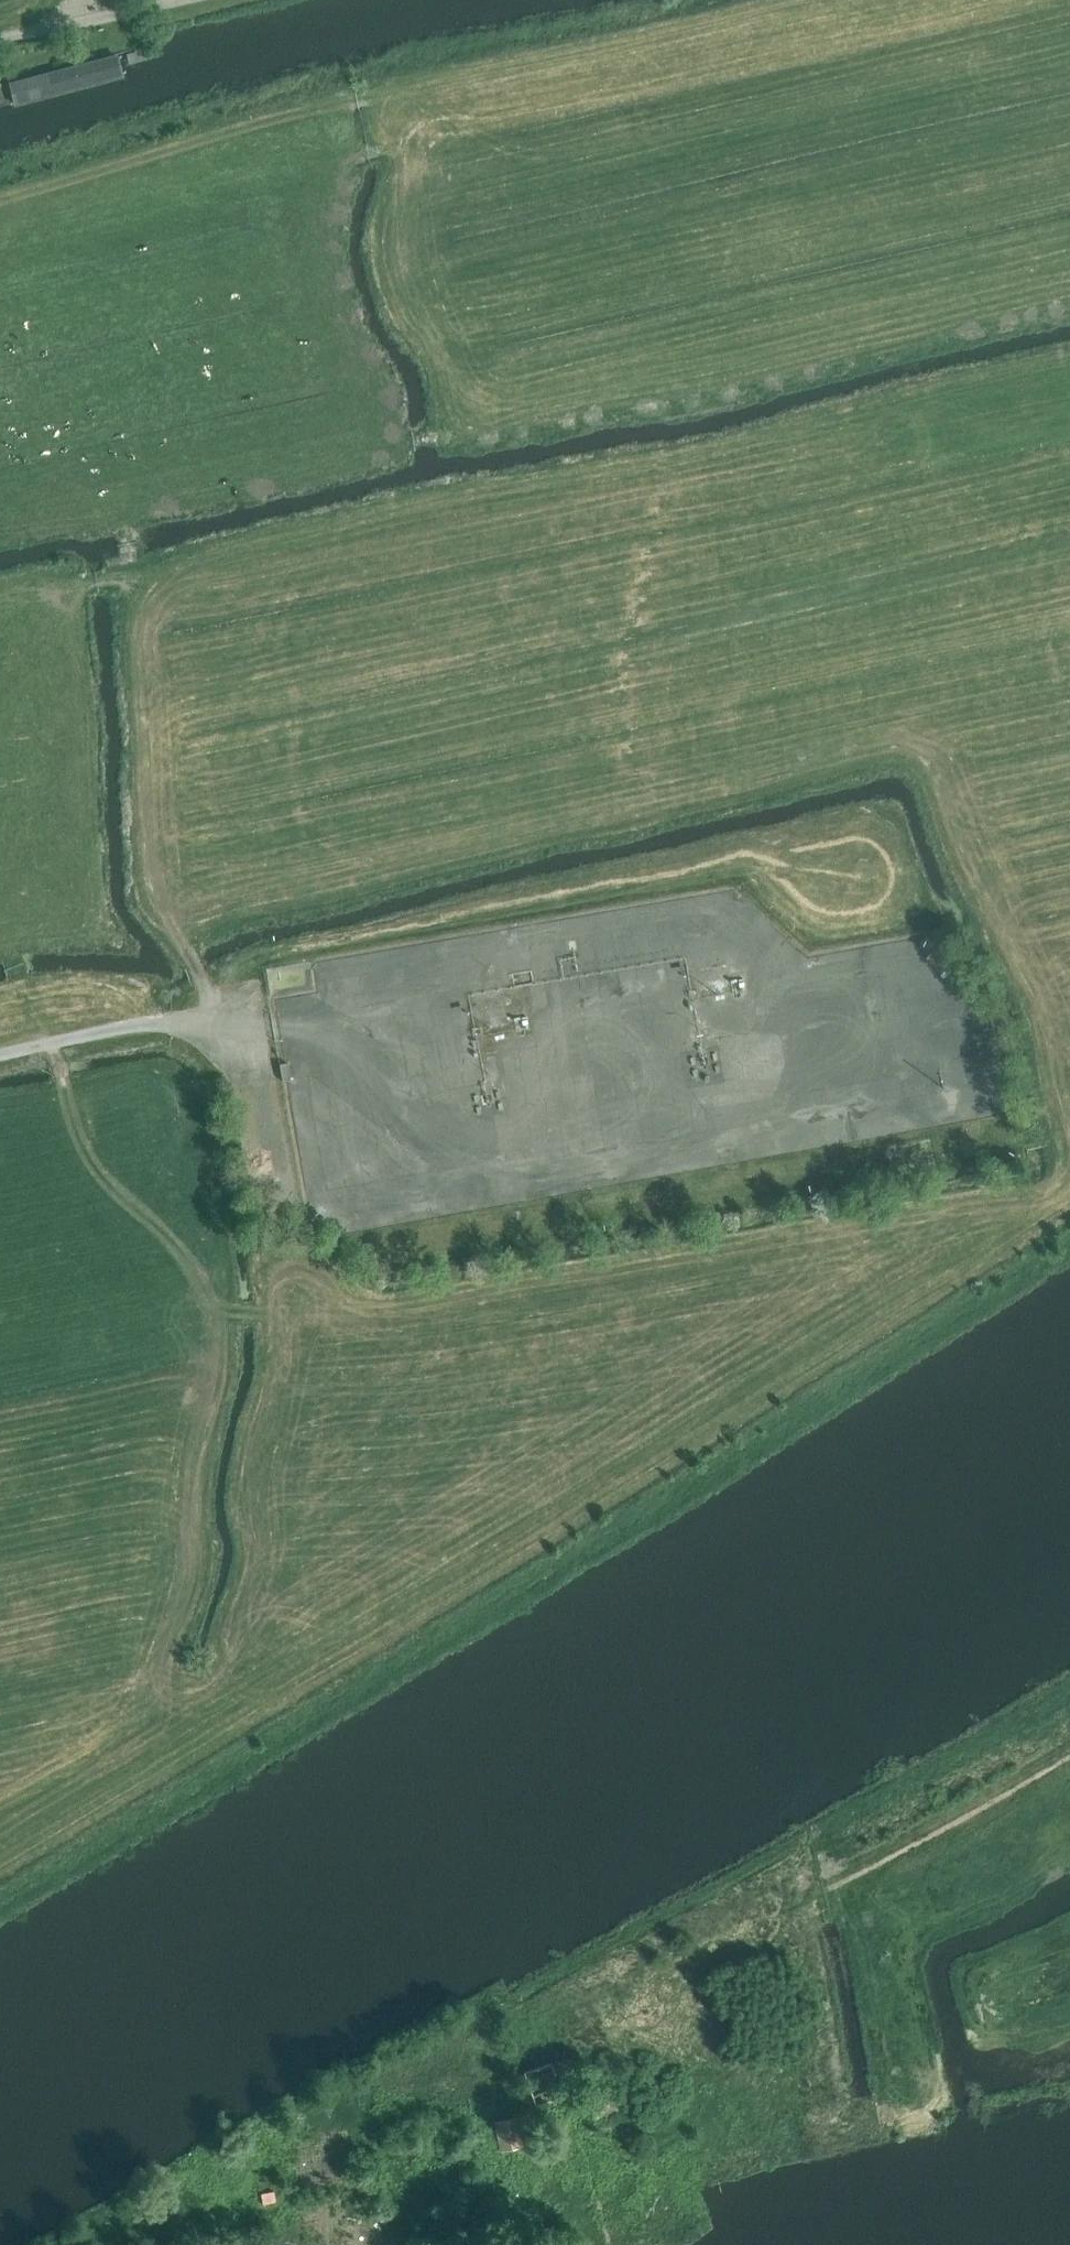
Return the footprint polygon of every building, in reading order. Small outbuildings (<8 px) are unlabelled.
[(115,50),(10,82),(16,102),(121,69),(115,50)] [(280,1063),(283,1080),(290,1078),(287,1062),(280,1063)] [(534,2106),(564,2096),(552,2063),(523,2074),(534,2106)] [(500,2151),(511,2149),(522,2147),(516,2117),(494,2121),(500,2151)] [(261,2193),(263,2203),(275,2201),(274,2191),(261,2193)]
